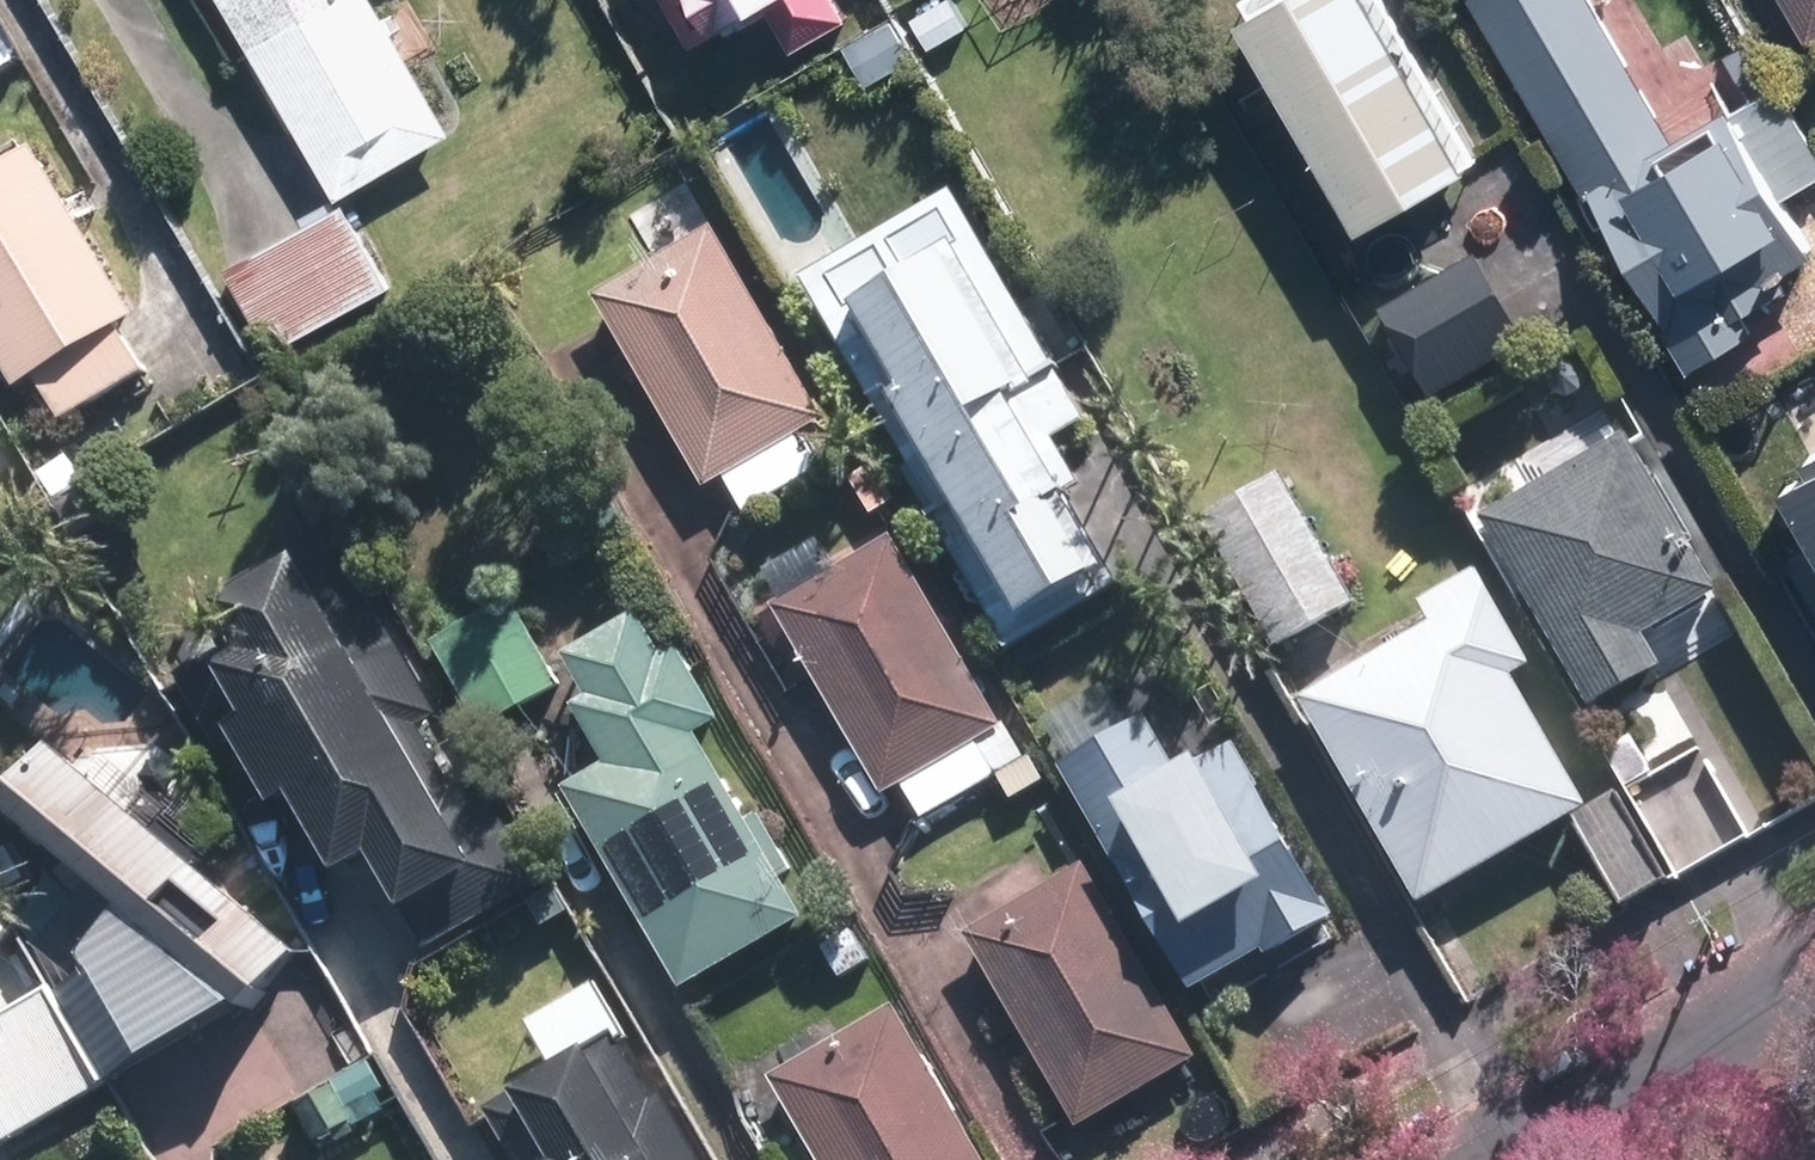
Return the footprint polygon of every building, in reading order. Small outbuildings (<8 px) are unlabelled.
[(339,200),(455,131),(379,0),(224,0),(339,200)] [(840,0),(667,0),(694,47),(767,4),(793,53),(851,18),(840,0)] [(1375,0),(1269,0),(1240,16),(1359,227),(1469,165),(1375,0)] [(1669,324),(1665,326),(1690,369),(1753,333),(1744,315),(1788,289),(1780,273),(1813,255),(1722,97),(1673,125),(1650,121),(1620,138),(1593,92),(1629,71),(1598,19),(1590,24),(1575,0),(1481,0),(1669,324)] [(1807,44),(1814,39),(1814,0),(1782,0),(1807,44)] [(1264,79),(1233,21),(1201,39),(1226,85),(1235,82),(1240,91),(1264,79)] [(150,373),(124,329),(138,320),(37,150),(0,172),(0,357),(19,389),(37,378),(64,425),(150,373)] [(393,286),(346,205),(228,274),(277,354),(393,286)] [(957,207),(806,293),(882,427),(895,420),(949,517),(933,525),(1004,654),(1118,590),(1041,453),(1082,431),(957,207)] [(727,479),(746,513),(854,452),(834,416),(826,421),(717,231),(597,300),(707,491),(727,479)] [(1432,403),(1524,352),(1475,261),(1381,312),(1432,403)] [(1481,519),(1592,708),(1662,667),(1645,637),(1720,594),(1628,433),(1481,519)] [(1806,452),(1814,467),(1776,489),(1808,546),(1786,558),(1814,608),(1814,448),(1806,452)] [(1358,604),(1285,473),(1203,519),(1276,650),(1358,604)] [(12,509),(0,487),(0,516),(12,509)] [(904,785),(925,819),(1025,760),(894,539),(775,607),(885,797),(904,785)] [(435,725),(340,557),(219,624),(236,652),(177,685),(215,755),(233,744),(274,818),(295,806),(341,886),(377,865),(425,951),(536,889),(476,784),(450,799),(416,737),(435,725)] [(1303,702),(1423,907),(1590,809),(1514,679),(1535,667),(1479,570),(1423,603),(1435,624),(1303,702)] [(483,731),(565,687),(517,599),(435,644),(483,731)] [(665,655),(641,615),(567,658),(590,699),(576,708),(610,767),(567,791),(570,795),(564,800),(583,834),(589,828),(684,993),(809,921),(784,878),(796,871),(764,816),(751,822),(702,737),(728,721),(682,644),(665,655)] [(1141,723),(1129,728),(1107,689),(1047,722),(1071,765),(1065,768),(1120,866),(1123,866),(1193,991),(1203,986),(1207,992),(1253,966),(1249,960),(1265,952),(1267,957),(1333,920),(1241,753),(1177,789),(1141,723)] [(248,1010),(297,949),(52,746),(1,807),(126,910),(85,957),(94,973),(59,992),(110,1080),(242,1006),(248,1010)] [(1618,796),(1575,820),(1626,905),(1668,881),(1618,796)] [(1080,1129),(1199,1059),(1083,864),(965,934),(1080,1129)] [(0,1013),(0,1143),(107,1081),(51,983),(0,1013)] [(897,1005),(771,1079),(817,1159),(986,1159),(897,1005)] [(661,1109),(654,1112),(614,1046),(487,1122),(510,1159),(692,1159),(661,1109)] [(367,1069),(331,1089),(346,1117),(383,1097),(367,1069)]
